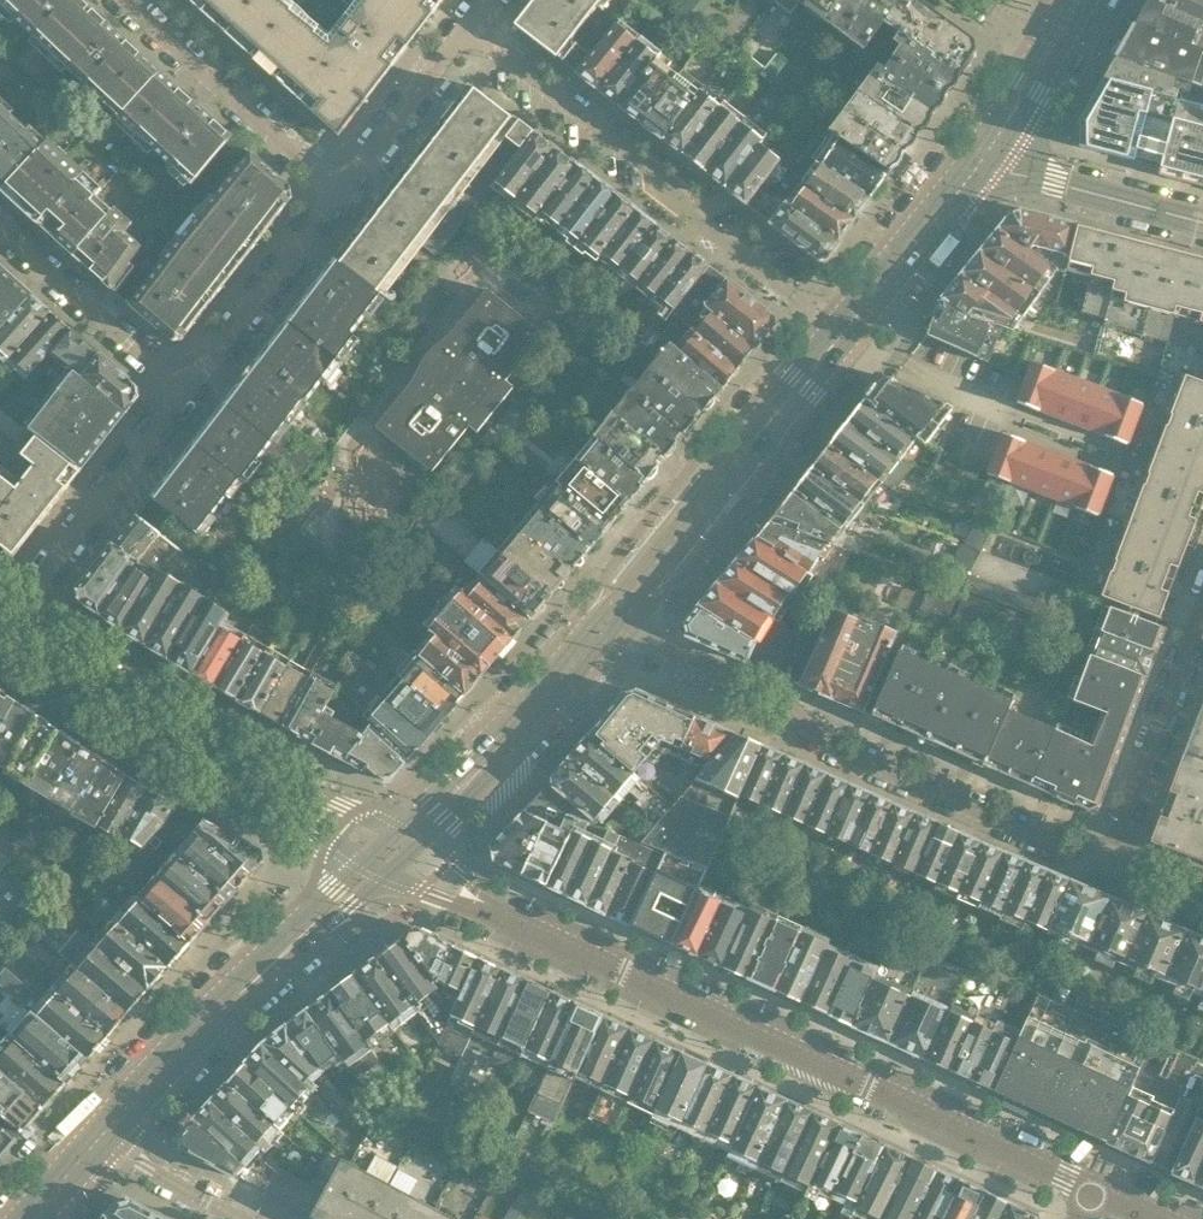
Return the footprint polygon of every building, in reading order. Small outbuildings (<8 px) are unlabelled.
[(93,11),(82,0),(5,0),(0,5),(10,15),(5,20),(12,26),(17,21),(28,31),(23,37),(29,43),(34,38),(44,47),(39,53),(46,60),(51,54),(93,11)] [(444,0),(365,0),(330,46),(314,34),(315,32),(289,12),(291,10),(278,0),(188,0),(331,131),(338,136),(344,129),(444,0)] [(515,26),(577,74),(592,55),(571,40),(602,0),(535,0),(515,26)] [(711,0),(689,0),(683,9),(699,19),(711,0)] [(841,0),(811,0),(807,5),(798,18),(810,27),(816,19),(823,25),(829,17),(841,0)] [(829,17),(838,25),(833,32),(842,38),(848,31),(870,0),(841,0),(829,17)] [(848,31),(859,39),(853,46),(863,53),(883,26),(882,25),(901,0),(870,0),(848,31)] [(917,0),(901,0),(882,25),(883,26),(898,35),(959,74),(976,51),(973,41),(917,0)] [(1153,0),(1150,0),(1135,25),(1195,46),(1202,49),(1202,47),(1202,22),(1153,0)] [(1202,22),(1202,0),(1153,0),(1202,22)] [(103,103),(144,58),(93,11),(51,54),(62,64),(57,70),(63,76),(68,70),(78,80),(73,85),(80,92),(86,87),(97,97),(91,102),(98,109),(103,103)] [(1202,49),(1195,46),(1135,25),(1117,56),(1192,83),(1186,101),(1201,105),(1202,106),(1202,49)] [(615,27),(592,55),(577,74),(600,92),(637,45),(641,40),(632,32),(628,38),(615,27)] [(959,74),(898,35),(893,43),(900,48),(892,59),(945,94),(959,74)] [(637,45),(600,92),(620,108),(652,67),(662,56),(653,49),(650,54),(637,45)] [(1104,80),(1178,99),(1186,101),(1192,83),(1117,56),(1104,80)] [(121,119),(161,74),(144,58),(103,103),(114,112),(108,118),(116,125),(121,119)] [(945,94),(892,59),(884,70),(877,65),(872,72),(931,112),(945,94)] [(641,123),(673,83),(652,67),(620,108),(641,123)] [(698,94),(702,89),(704,86),(684,70),(673,83),(641,123),(663,140),(698,95),(698,94)] [(931,112),(872,72),(857,94),(916,133),(931,112)] [(138,135),(179,90),(161,74),(121,119),(131,128),(126,134),(133,140),(138,135)] [(1178,99),(1104,80),(1079,122),(1079,146),(1134,161),(1135,157),(1162,164),(1178,99)] [(439,253),(490,187),(491,188),(495,184),(521,150),(534,132),(519,121),(518,123),(469,85),(367,217),(334,260),(378,293),(406,257),(411,250),(417,242),(433,254),(435,255),(437,255),(438,254),(439,253)] [(702,89),(698,94),(698,95),(663,140),(685,157),(720,110),(724,105),(702,89)] [(188,190),(232,138),(195,105),(179,90),(138,135),(148,144),(144,150),(150,156),(155,150),(166,160),(161,165),(168,171),(172,166),(185,177),(180,183),(188,190)] [(916,133),(857,94),(843,113),(903,152),(916,133)] [(1178,99),(1162,164),(1161,168),(1183,174),(1201,105),(1186,101),(1178,99)] [(724,105),(720,110),(685,157),(706,173),(745,121),(724,105)] [(1183,174),(1202,179),(1202,106),(1201,105),(1183,174)] [(3,191),(43,148),(33,138),(38,133),(25,121),(20,126),(0,108),(0,188),(3,191)] [(903,152),(843,113),(829,133),(889,171),(903,152)] [(745,121),(706,173),(725,189),(758,146),(761,142),(762,142),(765,137),(745,121)] [(258,137),(248,128),(241,135),(251,145),(258,137)] [(534,132),(521,150),(495,184),(491,188),(513,206),(517,201),(557,150),(534,132)] [(889,171),(829,133),(811,159),(815,162),(870,198),(889,171)] [(39,224),(78,181),(68,171),(74,165),(66,158),(60,164),(51,155),(56,149),(49,143),(43,148),(3,191),(39,224)] [(758,146),(725,189),(747,205),(779,162),(758,146)] [(557,150),(517,201),(513,206),(534,222),(536,219),(538,217),(578,166),(557,150)] [(245,258),(291,198),(291,188),(252,155),(247,152),(202,207),(194,217),(199,220),(245,258)] [(870,198),(815,162),(801,183),(854,220),(870,198)] [(578,166),(538,217),(536,219),(544,225),(546,223),(557,232),(561,227),(597,180),(578,166)] [(84,174),(78,181),(39,224),(56,239),(95,197),(85,188),(91,181),(84,174)] [(597,180),(561,227),(557,232),(569,241),(567,243),(575,249),(617,196),(597,180)] [(854,220),(801,183),(787,204),(838,242),(854,220)] [(95,197),(56,239),(74,256),(112,213),(103,204),(109,197),(101,190),(95,197)] [(617,196),(575,249),(583,256),(585,253),(596,262),(598,260),(636,210),(617,196)] [(838,242),(787,204),(772,225),(817,260),(826,259),(838,242)] [(130,264),(141,248),(124,233),(133,224),(116,209),(112,213),(74,256),(116,293),(135,269),(130,264)] [(617,274),(655,226),(636,210),(598,260),(607,268),(608,266),(617,274)] [(1010,214),(1001,226),(1051,266),(1056,270),(1065,272),(1077,226),(1020,211),(1010,214)] [(199,220),(194,217),(177,239),(181,242),(228,281),(245,258),(199,220)] [(636,290),(675,240),(655,226),(617,274),(616,275),(636,290)] [(1001,226),(982,249),(1033,289),(1051,266),(1001,226)] [(1078,227),(1067,270),(1091,276),(1081,312),(1105,319),(1103,325),(1168,342),(1161,367),(1161,368),(1202,383),(1202,259),(1078,227)] [(182,340),(228,281),(181,242),(177,239),(127,303),(131,306),(172,341),(182,340)] [(649,309),(692,254),(675,240),(636,290),(643,295),(639,301),(649,309)] [(982,249),(965,270),(1017,310),(1033,289),(982,249)] [(536,261),(525,251),(517,260),(528,269),(536,261)] [(688,294),(709,267),(692,254),(649,309),(666,322),(672,315),(688,294)] [(301,303),(288,320),(338,359),(348,346),(353,350),(360,341),(353,336),(360,327),(367,333),(375,324),(367,318),(376,307),(381,311),(389,302),(378,293),(334,260),(301,303)] [(0,266),(0,332),(33,297),(0,266)] [(709,267),(688,294),(755,350),(774,325),(773,316),(727,280),(709,267)] [(942,300),(941,301),(946,306),(1006,325),(1017,310),(965,270),(942,300)] [(506,381),(543,335),(487,290),(376,427),(432,473),(469,427),(477,434),(514,388),(506,381)] [(739,370),(755,350),(688,294),(672,315),(691,330),(739,370)] [(0,332),(0,351),(9,359),(10,358),(51,313),(33,297),(0,332)] [(928,318),(923,327),(927,332),(926,335),(987,362),(1001,331),(1010,334),(1013,328),(1006,325),(946,306),(941,301),(934,317),(928,318)] [(51,313),(10,358),(22,368),(17,374),(25,381),(48,356),(47,356),(70,330),(63,324),(51,313)] [(305,401),(338,359),(288,320),(275,337),(255,363),(305,401)] [(627,330),(642,342),(650,331),(636,320),(627,330)] [(71,373),(92,348),(70,330),(47,356),(48,356),(71,374),(71,373)] [(739,370),(691,330),(675,351),(722,390),(739,370)] [(703,413),(641,360),(612,336),(593,359),(631,391),(684,436),(703,413)] [(722,390),(675,351),(658,337),(641,360),(703,413),(705,411),(710,409),(714,404),(714,399),(722,390)] [(137,387),(92,348),(71,373),(125,413),(138,397),(137,387)] [(1040,412),(1055,371),(1033,362),(1026,380),(1017,403),(1040,412)] [(273,440),(274,441),(307,468),(322,448),(296,428),(303,419),(296,414),(305,401),(255,363),(224,403),(273,440)] [(1161,368),(1133,441),(1202,467),(1202,383),(1161,368)] [(1061,420),(1077,379),(1055,371),(1040,412),(1061,420)] [(125,413),(71,373),(71,374),(28,430),(37,437),(81,471),(125,413)] [(924,445),(952,408),(926,396),(929,391),(916,385),(913,390),(883,376),(875,386),(871,386),(866,393),(867,397),(865,399),(924,445)] [(1083,428),(1098,387),(1077,379),(1061,420),(1083,428)] [(1104,436),(1120,395),(1098,387),(1083,428),(1104,436)] [(684,436),(631,391),(623,399),(629,404),(617,418),(665,459),(684,436)] [(1127,445),(1143,404),(1120,395),(1104,436),(1127,445)] [(924,445),(865,399),(848,421),(903,463),(908,467),(914,459),(924,445)] [(249,483),(263,465),(292,489),(307,468),(274,441),(273,440),(224,403),(215,415),(194,443),(246,482),(249,483)] [(24,452),(37,437),(28,430),(27,432),(0,411),(0,430),(14,442),(24,452)] [(665,459),(617,418),(612,413),(604,422),(610,427),(598,441),(646,482),(647,480),(653,479),(657,474),(657,468),(665,459)] [(903,463),(848,421),(830,445),(882,484),(883,483),(896,489),(901,482),(910,468),(908,467),(903,463)] [(1010,483),(1026,442),(1003,433),(988,473),(987,474),(1010,483)] [(6,550),(19,549),(81,471),(37,437),(24,452),(35,465),(17,488),(16,489),(0,476),(0,546),(6,550)] [(646,482),(598,441),(579,464),(627,505),(646,482)] [(1133,441),(1106,514),(1196,548),(1202,528),(1202,507),(1202,503),(1202,467),(1133,441)] [(1032,491),(1047,450),(1026,442),(1010,483),(1032,491)] [(225,510),(242,488),(246,482),(194,443),(185,454),(151,497),(199,534),(208,522),(213,525),(225,510)] [(882,484),(830,445),(814,465),(866,505),(882,484)] [(1053,499),(1069,458),(1047,450),(1032,491),(1053,499)] [(463,483),(482,459),(474,452),(455,476),(463,483)] [(1075,508),(1090,467),(1069,458),(1053,499),(1075,508)] [(627,505),(579,464),(560,487),(598,519),(608,528),(627,505)] [(980,469),(966,464),(957,487),(970,493),(980,469)] [(866,505),(814,465),(797,487),(849,527),(866,505)] [(1097,516),(1113,475),(1090,467),(1075,508),(1097,516)] [(462,485),(453,478),(442,491),(452,499),(462,485)] [(598,519),(560,487),(541,510),(588,552),(608,528),(598,519)] [(849,527),(797,487),(771,520),(835,544),(849,527)] [(149,514),(189,545),(187,547),(200,557),(207,548),(194,538),(197,534),(150,499),(145,506),(151,512),(149,514)] [(588,552),(541,510),(522,534),(570,574),(577,566),(581,567),(584,563),(582,559),(588,552)] [(1181,585),(1196,548),(1106,514),(1078,588),(1159,619),(1173,582),(1181,585)] [(137,516),(114,545),(137,563),(139,564),(146,555),(150,549),(162,535),(137,516)] [(833,589),(850,551),(840,546),(835,544),(771,520),(768,525),(764,525),(757,532),(758,537),(755,539),(808,574),(833,589)] [(283,537),(273,528),(264,538),(274,547),(283,537)] [(570,574),(522,534),(503,556),(550,597),(557,588),(561,589),(564,586),(563,582),(570,574)] [(738,560),(791,594),(793,596),(808,574),(755,539),(738,560)] [(114,545),(78,591),(79,602),(101,616),(134,569),(137,563),(114,545)] [(550,597),(503,556),(484,579),(486,581),(531,620),(538,611),(542,612),(545,608),(544,604),(550,597)] [(281,577),(290,563),(279,557),(270,571),(281,577)] [(791,594),(738,560),(720,582),(775,617),(791,594)] [(207,600),(222,577),(206,567),(191,591),(207,600)] [(294,571),(288,567),(282,578),(288,581),(294,571)] [(134,569),(101,616),(123,631),(154,582),(134,569)] [(154,582),(123,631),(145,646),(183,585),(162,572),(154,582)] [(338,581),(327,573),(319,583),(330,592),(338,581)] [(974,593),(980,578),(971,575),(970,577),(965,590),(974,593)] [(983,597),(989,582),(980,578),(974,593),(983,597)] [(907,580),(896,605),(906,609),(918,584),(907,580)] [(531,620),(486,581),(477,592),(469,585),(461,594),(514,639),(531,620)] [(775,617),(720,582),(699,606),(772,653),(777,641),(805,654),(810,641),(775,617)] [(992,600),(998,585),(989,582),(983,597),(992,600)] [(326,592),(323,590),(312,583),(305,598),(319,606),(326,592)] [(1059,589),(1060,588),(1049,584),(1044,599),(1054,603),(1059,589)] [(183,585),(145,646),(169,661),(207,600),(191,591),(183,585)] [(920,609),(947,619),(956,595),(929,585),(920,609)] [(1001,603),(1007,589),(998,585),(992,600),(1001,603)] [(1010,607),(1016,592),(1007,589),(1001,603),(1010,607)] [(1019,610),(1025,595),(1016,592),(1010,607),(1019,610)] [(329,594),(323,604),(334,611),(339,603),(329,594)] [(514,639),(461,594),(453,604),(445,597),(431,614),(439,620),(430,631),(431,632),(482,676),(514,639)] [(1028,614),(1034,599),(1025,595),(1019,610),(1028,614)] [(954,622),(981,632),(990,608),(963,598),(954,622)] [(1037,617),(1043,602),(1034,599),(1028,614),(1037,617)] [(1047,621),(1054,603),(1044,599),(1043,602),(1037,617),(1047,621)] [(192,675),(220,628),(224,623),(229,614),(207,600),(169,661),(192,675)] [(772,653),(699,606),(683,625),(685,636),(746,663),(763,670),(763,669),(764,670),(772,653)] [(1156,653),(1165,629),(1110,608),(1100,633),(1156,653)] [(834,610),(810,664),(801,686),(841,703),(863,712),(899,630),(873,619),(870,626),(834,610)] [(987,635),(1014,645),(1024,621),(997,610),(987,635)] [(1046,622),(1032,617),(1017,657),(1031,662),(1046,622)] [(224,623),(220,628),(192,675),(215,688),(246,635),(224,623)] [(482,676),(431,632),(424,640),(430,646),(420,658),(423,660),(464,696),(482,676)] [(1146,677),(1156,653),(1100,633),(1091,657),(1146,677)] [(268,647),(246,635),(215,688),(238,702),(268,647)] [(397,638),(393,643),(406,654),(410,649),(397,638)] [(268,647),(238,702),(261,715),(292,660),(268,647)] [(900,651),(872,716),(900,728),(928,664),(900,651)] [(1146,677),(1091,657),(1073,702),(1102,712),(1088,745),(1088,747),(1116,759),(1146,677)] [(304,667),(292,660),(261,715),(283,727),(310,678),(301,673),(304,667)] [(464,696),(423,660),(406,680),(447,716),(464,696)] [(928,664),(900,728),(927,740),(955,676),(928,664)] [(313,671),(310,678),(283,727),(293,733),(307,740),(325,706),(334,691),(337,685),(313,671)] [(955,676),(927,740),(955,753),(983,688),(955,676)] [(428,737),(387,702),(382,697),(379,695),(378,694),(358,677),(354,681),(348,689),(371,709),(363,717),(370,724),(409,758),(428,737)] [(447,716),(406,680),(397,691),(391,686),(382,697),(387,702),(428,737),(447,716)] [(983,688),(955,753),(984,765),(1008,709),(1009,710),(1013,701),(983,688)] [(16,702),(0,691),(0,729),(16,702)] [(733,733),(717,726),(635,691),(624,693),(588,736),(634,773),(661,740),(710,761),(733,733)] [(38,717),(16,702),(0,729),(0,765),(7,769),(38,717)] [(1184,753),(1202,760),(1202,703),(1184,753)] [(335,711),(325,706),(307,740),(327,751),(344,760),(364,733),(333,716),(335,711)] [(1008,709),(984,765),(1007,775),(1031,720),(1009,710),(1008,709)] [(28,786),(60,732),(38,717),(7,769),(5,772),(28,786)] [(1031,720),(1007,775),(1030,785),(1054,730),(1031,720)] [(409,758),(370,724),(364,733),(344,760),(364,770),(368,766),(382,779),(392,778),(409,758)] [(1088,745),(1054,730),(1030,785),(1089,811),(1098,807),(1116,759),(1088,747),(1088,745)] [(81,747),(60,732),(28,786),(51,800),(81,747)] [(738,796),(760,745),(733,733),(710,761),(705,767),(705,768),(681,797),(729,816),(738,796)] [(634,773),(588,736),(569,760),(620,803),(629,792),(640,779),(640,778),(634,773)] [(782,755),(761,746),(760,745),(738,796),(760,805),(782,755)] [(89,753),(81,747),(51,800),(74,814),(104,762),(89,753)] [(1173,806),(1168,820),(1160,817),(1151,843),(1202,862),(1202,760),(1184,753),(1169,793),(1177,795),(1173,806)] [(804,764),(782,755),(760,805),(781,815),(804,764)] [(569,760),(549,783),(581,810),(601,826),(620,803),(569,760)] [(126,776),(104,762),(74,814),(73,816),(94,829),(96,828),(126,776)] [(826,774),(804,764),(781,815),(804,825),(826,774)] [(848,784),(826,774),(804,825),(826,834),(848,784)] [(148,789),(126,776),(96,828),(119,841),(148,789)] [(534,800),(531,804),(529,806),(524,812),(524,811),(520,815),(521,815),(513,823),(510,827),(491,847),(494,861),(523,874),(523,875),(546,885),(570,833),(577,819),(581,810),(549,783),(534,800)] [(870,794),(848,784),(826,834),(849,844),(870,794)] [(169,819),(172,814),(175,806),(176,805),(148,789),(119,841),(125,844),(129,839),(145,848),(155,837),(157,836),(165,828),(169,819)] [(892,803),(870,794),(849,844),(870,853),(892,803)] [(914,813),(892,803),(870,853),(892,863),(914,813)] [(936,822),(914,813),(892,863),(914,873),(936,822)] [(177,827),(172,814),(169,819),(165,828),(157,836),(163,842),(177,827)] [(261,851),(205,820),(194,833),(247,879),(263,861),(261,851)] [(958,832),(936,822),(914,873),(936,882),(958,832)] [(17,959),(35,940),(14,920),(36,896),(11,872),(9,875),(2,868),(22,849),(0,828),(0,943),(17,959)] [(981,842),(958,832),(936,882),(959,892),(981,842)] [(247,879),(194,833),(186,842),(190,845),(179,858),(228,901),(247,879)] [(570,833),(546,885),(566,894),(590,842),(580,837),(570,833)] [(610,851),(600,846),(590,842),(566,894),(586,903),(610,851)] [(1002,851),(981,842),(959,892),(980,901),(1002,851)] [(608,913),(632,861),(610,851),(586,903),(608,913)] [(1024,861),(1002,851),(980,901),(1003,911),(1024,861)] [(54,870),(34,853),(17,874),(37,890),(54,870)] [(662,853),(630,922),(673,944),(697,891),(706,870),(696,866),(662,853)] [(228,901),(179,858),(175,855),(167,863),(171,867),(160,879),(209,922),(228,901)] [(124,885),(142,865),(134,858),(116,878),(124,885)] [(630,922),(653,870),(632,861),(608,913),(629,923),(630,922)] [(1025,921),(1046,871),(1024,861),(1003,911),(999,918),(1022,928),(1025,921)] [(1050,924),(1069,880),(1046,871),(1025,921),(1047,930),(1050,924)] [(209,922),(160,879),(150,891),(145,888),(137,897),(141,901),(190,944),(209,922)] [(1108,897),(1069,880),(1050,924),(1061,929),(1055,941),(1074,949),(1079,937),(1089,941),(1108,897)] [(697,891),(673,944),(698,955),(722,902),(697,891)] [(190,944),(141,901),(137,897),(133,894),(112,918),(168,968),(190,944)] [(1147,914),(1108,897),(1089,941),(1099,946),(1094,958),(1112,966),(1117,954),(1128,958),(1147,914)] [(722,902),(698,955),(722,966),(746,913),(722,902)] [(746,913),(722,966),(748,978),(775,919),(749,907),(746,913)] [(1187,931),(1147,914),(1128,958),(1137,962),(1132,974),(1153,984),(1158,971),(1168,975),(1187,931)] [(168,968),(112,918),(99,933),(93,927),(85,936),(91,942),(148,991),(168,968)] [(775,919),(748,978),(774,990),(801,931),(775,919)] [(801,931),(774,990),(800,1002),(824,951),(827,944),(801,931)] [(1187,931),(1168,975),(1177,980),(1172,992),(1191,1000),(1196,988),(1202,991),(1202,938),(1187,931)] [(438,979),(453,946),(421,932),(411,933),(399,941),(431,984),(438,979)] [(451,1011),(437,992),(431,984),(399,941),(374,960),(414,1016),(417,1013),(429,1030),(425,1041),(434,1053),(437,1045),(451,1011)] [(148,991),(91,942),(83,951),(90,958),(79,970),(128,1014),(148,991)] [(889,1043),(927,957),(889,942),(874,974),(871,980),(851,1025),(889,1043)] [(451,1011),(477,958),(453,946),(438,979),(431,984),(437,992),(451,1011)] [(824,951),(800,1002),(827,1014),(850,963),(824,951)] [(948,1015),(967,972),(927,957),(889,1043),(927,1061),(927,1060),(948,1015)] [(475,1027),(502,969),(477,958),(451,1011),(437,1045),(461,1056),(475,1027)] [(414,1016),(374,960),(352,977),(394,1035),(396,1033),(394,1030),(414,1016)] [(128,1014),(79,970),(71,963),(50,987),(108,1037),(128,1014)] [(851,1025),(871,980),(874,974),(850,963),(827,1014),(851,1025)] [(50,987),(42,997),(6,965),(0,972),(0,982),(8,989),(38,1016),(88,1060),(108,1037),(50,987)] [(977,966),(973,975),(990,981),(998,984),(1002,975),(977,966)] [(473,1098),(500,1039),(527,981),(502,969),(475,1027),(461,1056),(448,1086),(473,1098)] [(949,1071),(975,1013),(990,981),(973,975),(967,972),(948,1015),(927,1060),(927,1061),(929,1061),(949,1071)] [(1020,993),(1024,984),(1002,975),(998,984),(1013,990),(1019,992),(1020,993)] [(394,1035),(352,977),(329,994),(371,1052),(394,1035)] [(552,992),(527,981),(500,1039),(525,1051),(552,992)] [(971,1081),(991,1037),(981,1032),(989,1012),(1000,1017),(1013,990),(998,984),(990,981),(975,1013),(949,1071),(971,1081)] [(38,1016),(8,989),(0,998),(0,1011),(2,1013),(0,1015),(0,1026),(14,1039),(15,1040),(66,1085),(88,1060),(38,1016)] [(577,1004),(552,992),(525,1051),(550,1062),(577,1004)] [(371,1052),(329,994),(306,1011),(343,1062),(348,1068),(371,1052)] [(1106,1142),(1150,1045),(1038,994),(1019,1034),(1019,1036),(994,1091),(1106,1142)] [(573,1082),(577,1072),(603,1016),(577,1004),(550,1062),(528,1110),(554,1123),(573,1082)] [(343,1062),(306,1011),(286,1026),(321,1074),(324,1072),(335,1064),(337,1067),(343,1062)] [(629,1028),(603,1016),(577,1072),(603,1084),(629,1028)] [(321,1074),(286,1026),(262,1045),(310,1090),(315,1084),(316,1083),(314,1081),(321,1074)] [(615,1128),(630,1096),(656,1040),(629,1028),(603,1084),(589,1115),(615,1128)] [(991,1037),(971,1081),(993,1091),(994,1091),(1019,1036),(1019,1034),(1008,1030),(1003,1042),(991,1037)] [(15,1040),(14,1039),(1,1054),(0,1053),(0,1069),(45,1108),(66,1085),(15,1040)] [(682,1052),(656,1040),(630,1096),(655,1108),(656,1108),(682,1052)] [(1170,1120),(1196,1062),(1152,1042),(1150,1045),(1106,1142),(1150,1163),(1170,1120)] [(310,1090),(262,1045),(245,1063),(297,1112),(318,1087),(315,1084),(310,1090)] [(680,1123),(707,1064),(682,1052),(656,1108),(655,1108),(654,1111),(650,1120),(664,1127),(676,1132),(678,1127),(680,1123)] [(1196,1062),(1170,1120),(1150,1163),(1171,1173),(1195,1119),(1202,1103),(1202,1065),(1196,1062)] [(297,1112),(245,1063),(228,1083),(280,1130),(297,1112)] [(704,1139),(733,1076),(707,1064),(680,1123),(678,1127),(704,1139)] [(0,1069),(0,1115),(22,1134),(45,1108),(0,1069)] [(730,1151),(759,1088),(733,1076),(704,1139),(730,1151)] [(280,1130),(228,1083),(210,1102),(261,1148),(266,1153),(272,1146),(269,1143),(280,1130)] [(755,1169),(787,1100),(759,1088),(730,1151),(728,1156),(755,1169)] [(781,1181),(813,1112),(787,1100),(755,1169),(781,1181)] [(261,1148),(210,1102),(180,1136),(182,1148),(236,1177),(261,1148)] [(808,1194),(840,1125),(813,1112),(781,1181),(808,1194)] [(0,1115),(0,1159),(22,1134),(0,1115)] [(1171,1173),(1194,1183),(1202,1163),(1202,1123),(1195,1119),(1171,1173)] [(836,1193),(862,1135),(840,1125),(808,1194),(805,1199),(815,1203),(828,1210),(836,1193)] [(885,1146),(862,1135),(836,1193),(847,1199),(840,1215),(849,1218),(851,1218),(853,1216),(885,1146)] [(912,1158),(885,1146),(853,1216),(851,1218),(883,1218),(912,1158)] [(471,1161),(453,1151),(445,1167),(463,1177),(471,1161)] [(938,1170),(912,1158),(883,1218),(915,1218),(938,1170)] [(325,1192),(311,1217),(314,1218),(384,1218),(399,1191),(398,1191),(394,1198),(385,1194),(390,1184),(364,1171),(360,1179),(341,1169),(345,1160),(343,1159),(325,1192)] [(1194,1183),(1202,1187),(1202,1163),(1194,1183)] [(265,1193),(311,1217),(325,1192),(279,1167),(265,1193)] [(938,1170),(915,1218),(941,1218),(959,1180),(938,1170)] [(986,1192),(959,1180),(941,1218),(973,1218),(986,1192)] [(542,1197),(524,1187),(515,1203),(533,1213),(542,1197)] [(399,1191),(384,1218),(454,1218),(410,1195),(405,1204),(396,1200),(400,1192),(399,1191)] [(1008,1202),(986,1192),(973,1218),(1000,1218),(1008,1202)] [(130,1200),(129,1200),(126,1198),(120,1199),(118,1203),(104,1217),(107,1218),(164,1218),(130,1200)] [(1037,1216),(1008,1202),(1000,1218),(1038,1218),(1037,1216)]
